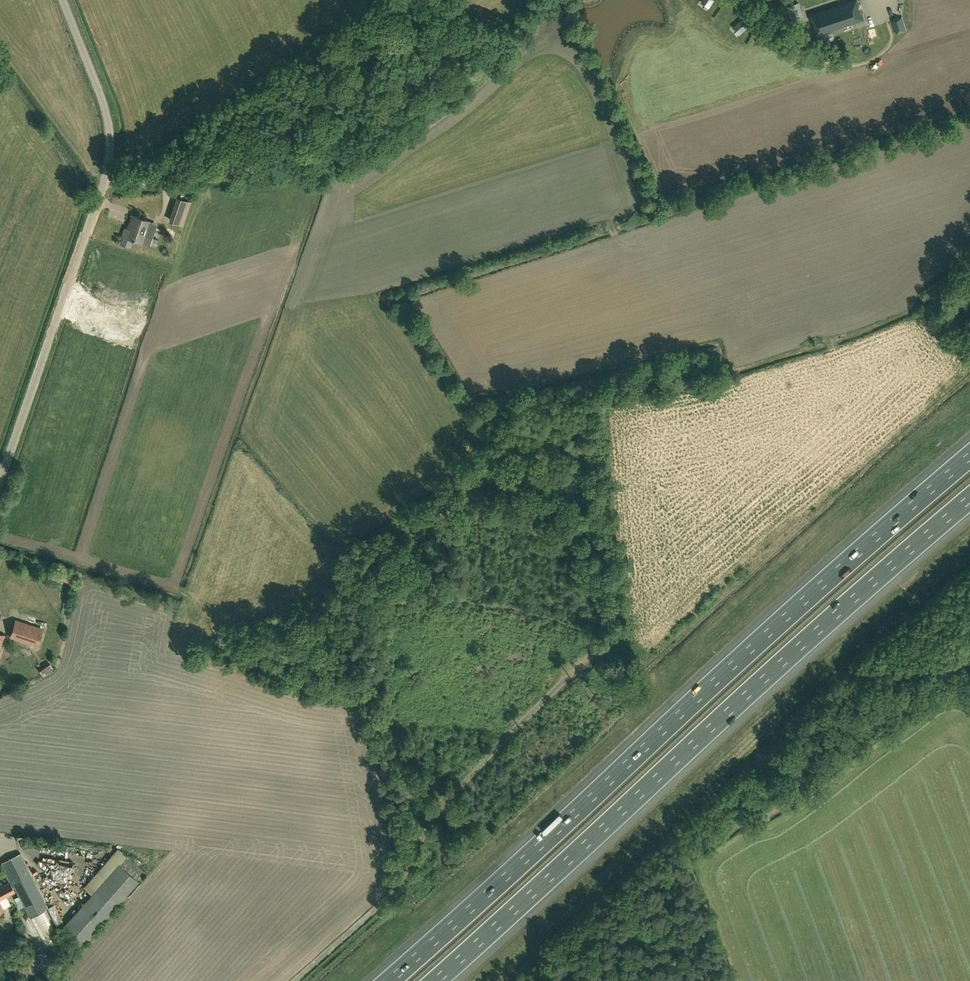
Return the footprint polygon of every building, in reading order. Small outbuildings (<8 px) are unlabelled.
[(858,6),(856,0),(846,3),(846,0),(838,0),(838,6),(811,15),(813,21),(815,28),(817,34),(862,19),(860,13),(858,6)] [(799,3),(788,6),(788,7),(793,23),(804,19),(799,3)] [(907,31),(902,17),(892,21),(896,34),(907,31)] [(743,20),(737,25),(742,31),(748,26),(743,20)] [(182,224),(185,216),(175,212),(172,221),(182,224)] [(150,245),(153,237),(145,235),(150,221),(133,215),(129,229),(126,228),(123,236),(150,245)] [(36,647),(42,629),(15,620),(9,638),(36,647)] [(47,677),(59,669),(54,662),(42,670),(47,677)] [(60,931),(80,949),(147,873),(135,863),(138,860),(135,857),(132,860),(118,848),(84,886),(93,894),(60,931)] [(20,854),(2,863),(30,916),(47,907),(20,854)] [(14,891),(9,882),(0,887),(0,899),(14,891)] [(537,905),(541,910),(556,896),(551,891),(537,905)] [(66,910),(63,903),(53,908),(57,915),(66,910)]
